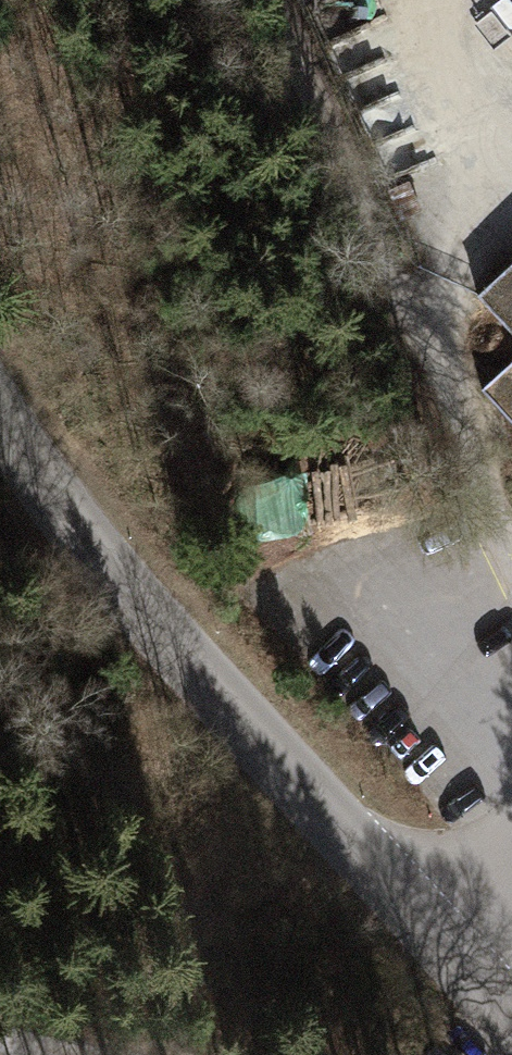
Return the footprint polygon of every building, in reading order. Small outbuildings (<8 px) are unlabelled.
[(477,293),(511,332),(511,261),(477,293)] [(481,388),(511,422),(511,360),(481,388)]
